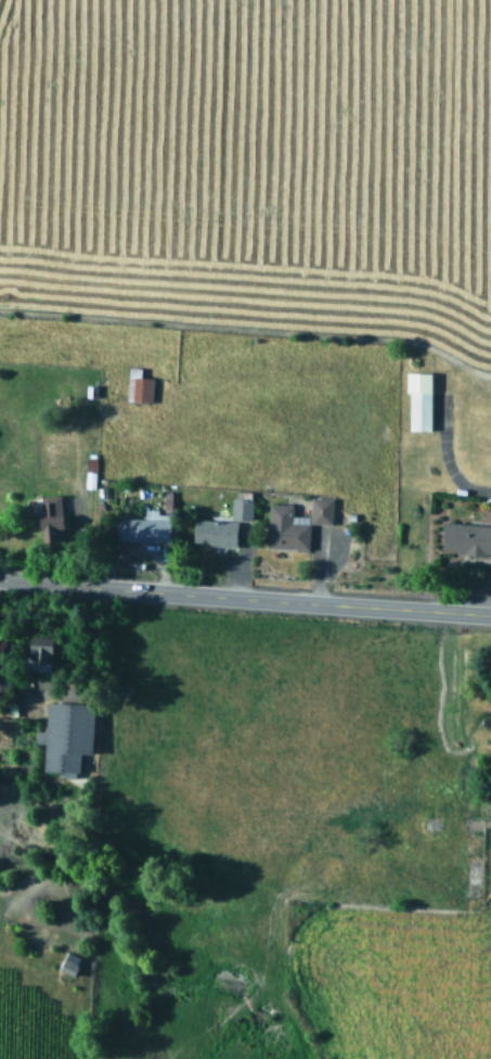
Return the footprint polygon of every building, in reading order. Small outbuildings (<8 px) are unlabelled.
[(139,366),(126,366),(125,399),(151,400),(152,375),(139,374),(139,366)] [(406,428),(429,428),(429,370),(406,370),(406,428)] [(39,495),(41,512),(35,513),(39,540),(63,536),(56,493),(39,495)] [(309,521),(332,521),(332,495),(309,495),(309,521)] [(249,518),(250,496),(230,496),(229,518),(249,518)] [(268,501),(266,546),(307,547),(308,514),(290,513),(292,502),(268,501)] [(142,516),(115,515),(115,539),(167,540),(168,512),(157,511),(157,507),(143,507),(142,516)] [(191,541),(234,543),(235,519),(191,518),(191,541)] [(490,551),(490,523),(441,522),(440,550),(490,551)] [(46,634),(25,635),(26,668),(47,667),(46,634)] [(89,752),(91,702),(43,700),(42,728),(34,728),(34,741),(42,741),(41,769),(60,770),(59,775),(76,776),(77,751),(89,752)] [(79,954),(65,949),(59,968),(72,973),(79,954)]
